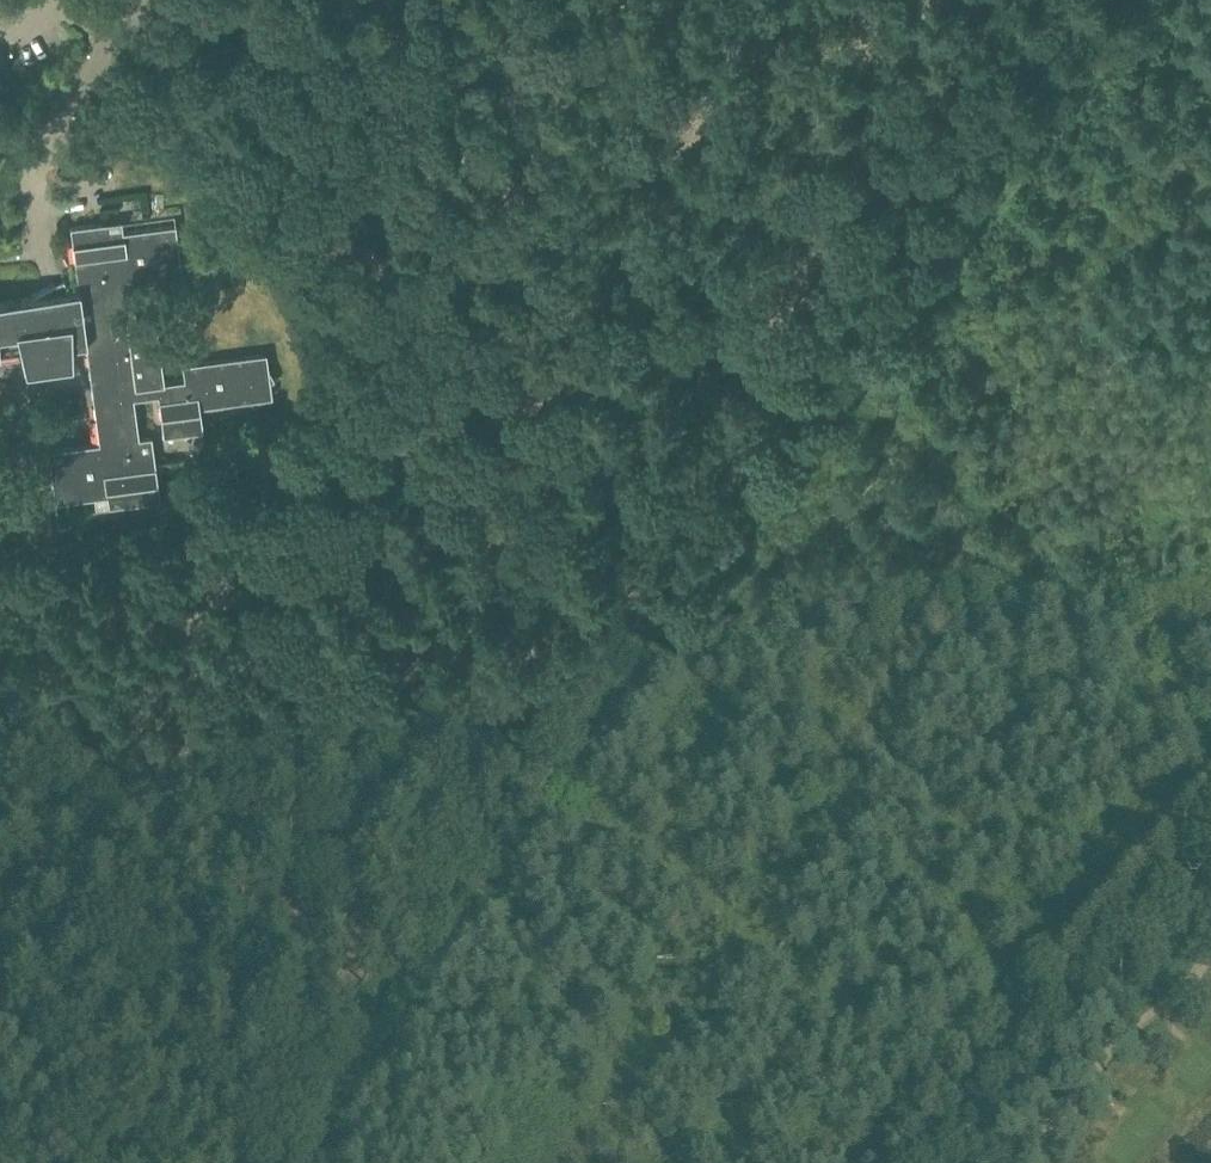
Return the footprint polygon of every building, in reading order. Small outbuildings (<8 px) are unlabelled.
[(21,353),(26,369),(72,363),(72,345),(86,343),(99,444),(48,450),(55,503),(122,495),(123,505),(160,501),(152,437),(139,438),(134,399),(158,396),(163,436),(203,431),(200,407),(272,398),(270,383),(271,383),(275,380),(269,370),(267,354),(182,365),(184,380),(164,383),(156,316),(136,319),(132,284),(182,278),(176,226),(109,234),(107,223),(71,228),(79,291),(70,292),(64,280),(31,297),(0,301),(0,355),(21,353)]
